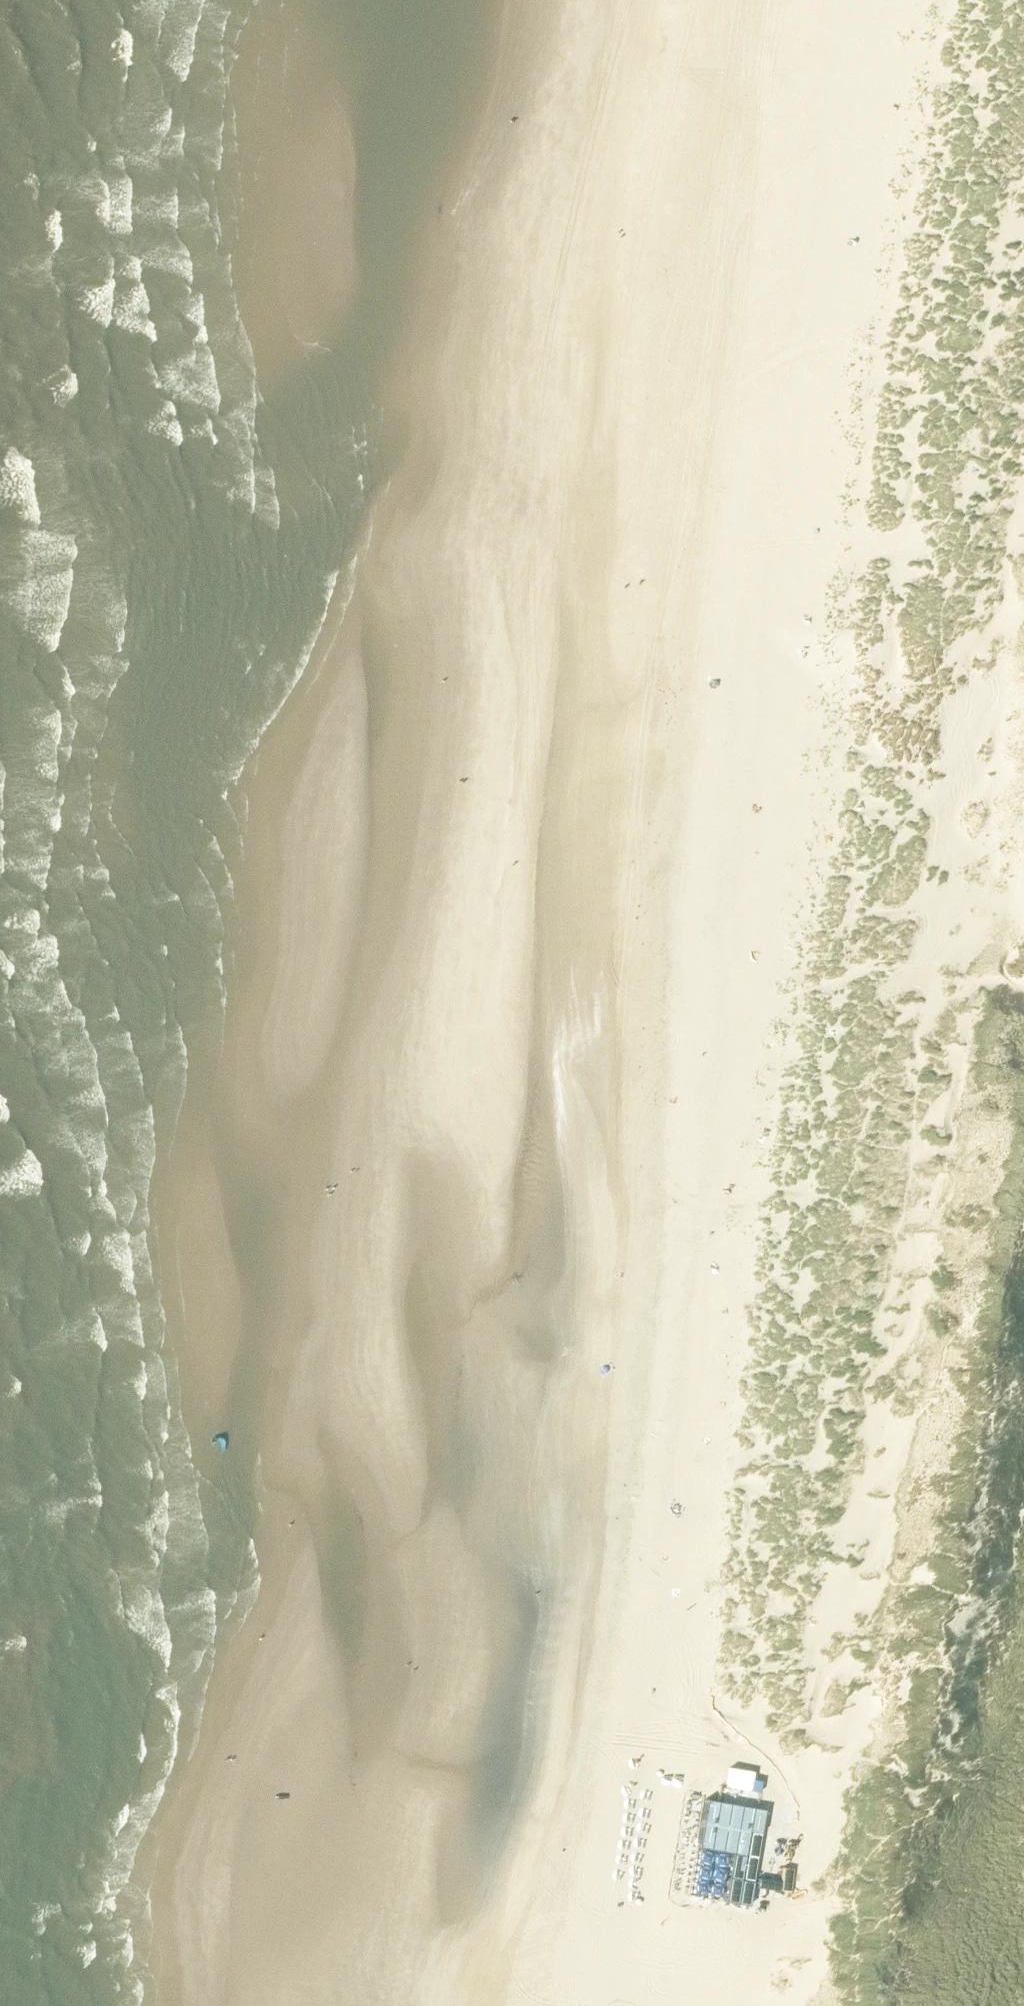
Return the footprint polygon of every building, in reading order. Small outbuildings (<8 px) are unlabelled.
[(749,1831),(696,1822),(683,1894),(745,1905),(763,1809),(753,1807),(749,1831)]
